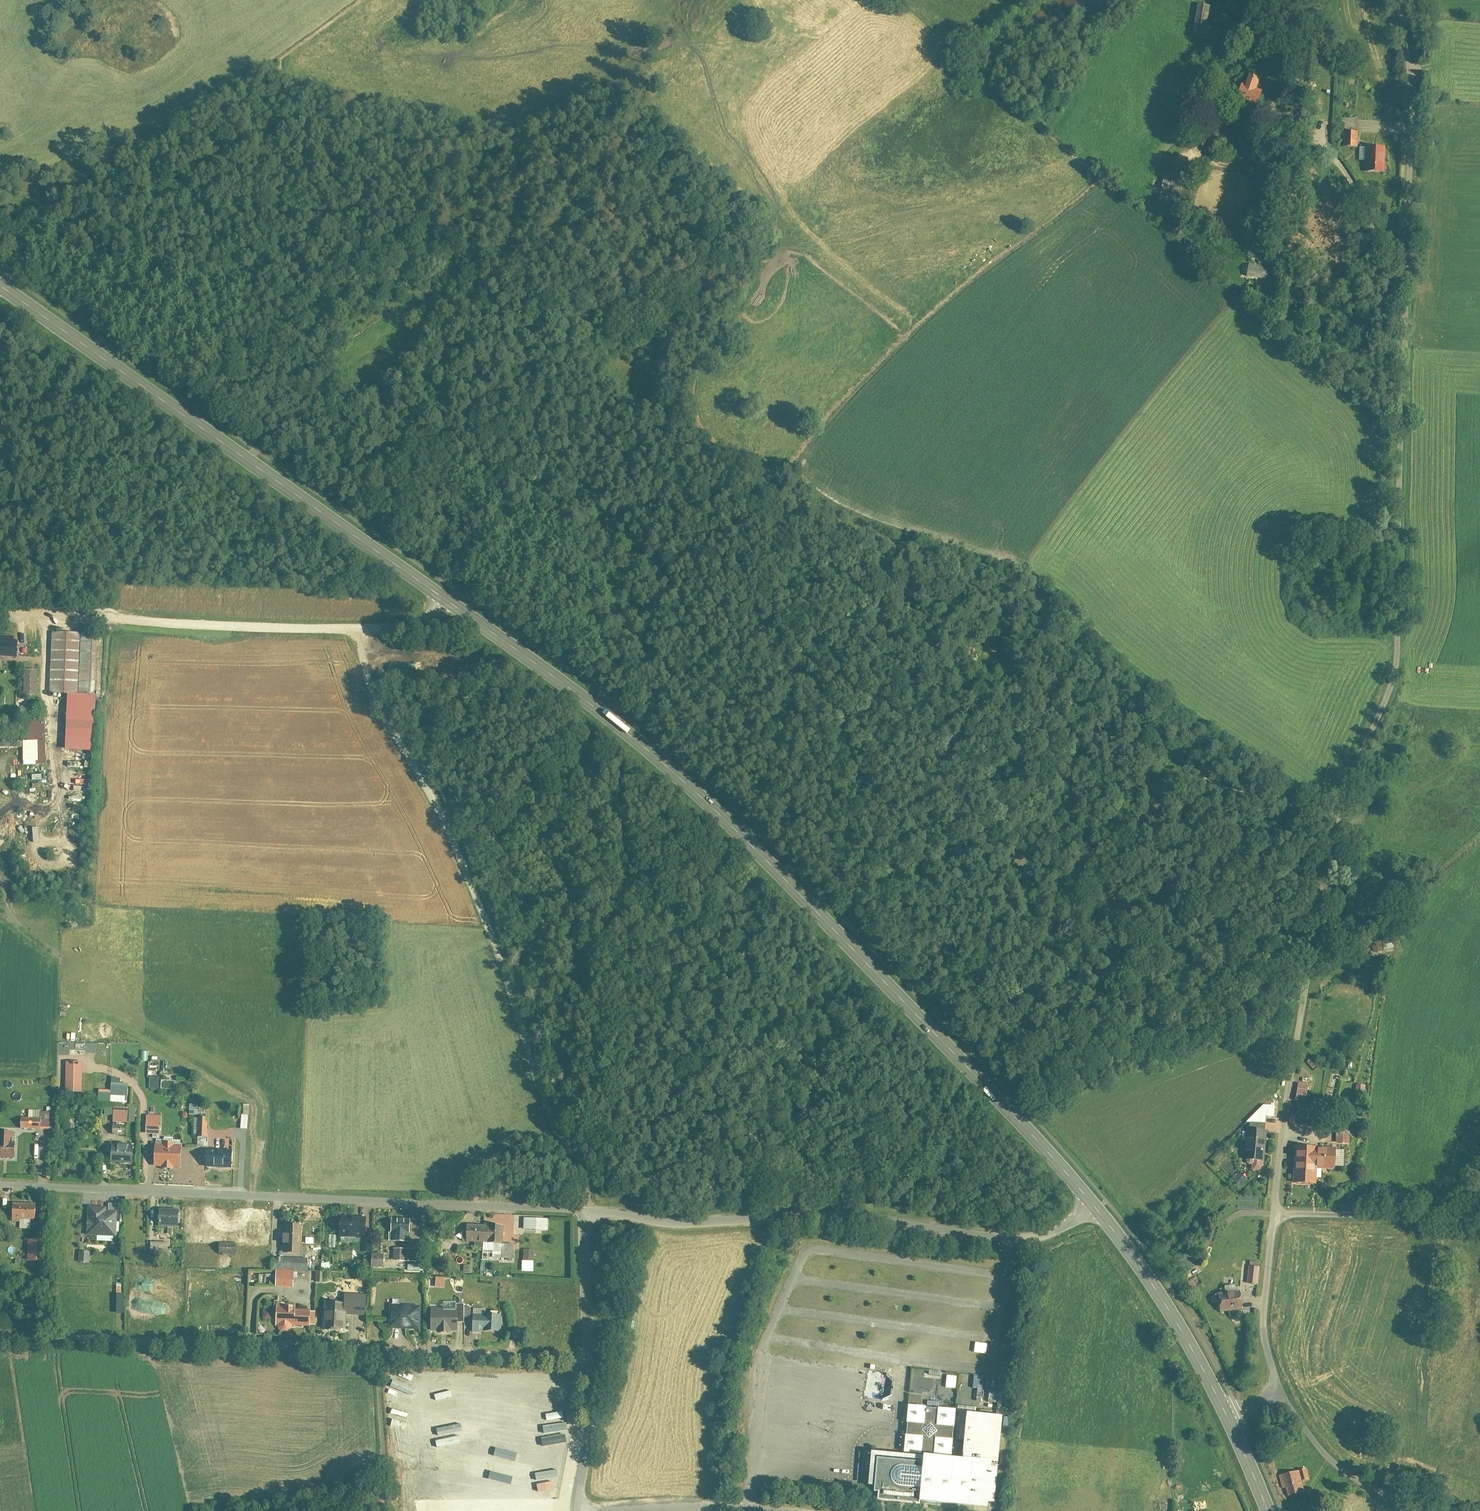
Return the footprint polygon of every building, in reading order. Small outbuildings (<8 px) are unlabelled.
[(1195,2),(1188,39),(1204,43),(1212,4),(1195,2)] [(1250,75),(1246,86),(1241,84),(1237,97),(1249,100),(1245,111),(1256,115),(1260,104),(1258,103),(1261,92),(1255,89),(1259,78),(1250,75)] [(1357,117),(1345,117),(1344,146),(1357,146),(1357,117)] [(1366,170),(1383,171),(1384,147),(1367,146),(1366,170)] [(1166,167),(1150,206),(1185,213),(1193,180),(1166,167)] [(1249,265),(1247,275),(1268,279),(1270,269),(1249,265)] [(51,633),(48,694),(93,697),(96,635),(51,633)] [(12,657),(12,642),(0,642),(0,657),(12,657)] [(62,1062),(63,1094),(81,1094),(80,1062),(62,1062)] [(1295,1104),(1306,1105),(1308,1084),(1297,1083),(1295,1104)] [(1332,1092),(1326,1115),(1339,1118),(1345,1096),(1332,1092)] [(1263,1105),(1246,1122),(1254,1125),(1260,1120),(1273,1121),(1274,1105),(1263,1105)] [(112,1108),(112,1122),(129,1122),(129,1108),(112,1108)] [(1297,1109),(1295,1126),(1319,1127),(1320,1110),(1297,1109)] [(145,1117),(145,1134),(160,1134),(160,1118),(145,1117)] [(20,1119),(20,1131),(39,1131),(40,1120),(20,1119)] [(194,1119),(194,1139),(207,1139),(206,1119),(194,1119)] [(111,1127),(111,1136),(125,1137),(125,1128),(111,1127)] [(1243,1130),(1242,1162),(1260,1163),(1261,1131),(1243,1130)] [(1348,1132),(1331,1132),(1330,1143),(1347,1143),(1348,1132)] [(14,1159),(14,1146),(0,1146),(0,1159),(14,1159)] [(151,1146),(151,1167),(180,1167),(180,1146),(151,1146)] [(1293,1147),(1293,1154),(1292,1154),(1291,1185),(1309,1185),(1309,1169),(1332,1169),(1332,1148),(1293,1147)] [(108,1148),(107,1163),(134,1164),(134,1149),(108,1148)] [(1224,1149),(1212,1161),(1232,1180),(1244,1169),(1224,1149)] [(205,1154),(205,1169),(233,1169),(233,1154),(205,1154)] [(14,1201),(13,1218),(36,1220),(37,1202),(14,1201)] [(93,1207),(92,1230),(120,1231),(121,1208),(93,1207)] [(163,1207),(162,1224),(181,1225),(182,1208),(163,1207)] [(241,1234),(241,1217),(216,1216),(215,1232),(241,1234)] [(523,1217),(523,1231),(546,1231),(546,1217),(523,1217)] [(368,1235),(363,1235),(363,1218),(336,1218),(336,1237),(356,1237),(357,1257),(369,1257),(368,1235)] [(390,1218),(390,1236),(414,1236),(414,1218),(390,1218)] [(288,1222),(287,1252),(302,1253),(304,1223),(288,1222)] [(464,1225),(465,1243),(493,1242),(493,1224),(464,1225)] [(26,1239),(27,1263),(43,1263),(42,1239),(26,1239)] [(237,1243),(222,1242),(222,1252),(237,1253),(237,1243)] [(490,1244),(489,1259),(511,1260),(511,1244),(490,1244)] [(394,1249),(394,1262),(415,1261),(415,1248),(394,1249)] [(92,1251),(83,1251),(83,1261),(92,1261),(92,1251)] [(383,1267),(383,1255),(372,1254),(371,1266),(383,1267)] [(276,1257),(275,1270),(311,1270),(311,1258),(276,1257)] [(1250,1261),(1247,1282),(1256,1283),(1259,1261),(1250,1261)] [(278,1271),(278,1285),(296,1285),(296,1271),(278,1271)] [(1219,1293),(1220,1311),(1244,1309),(1242,1291),(1235,1291),(1234,1283),(1224,1284),(1225,1292),(1219,1293)] [(18,1285),(18,1300),(29,1300),(28,1285),(18,1285)] [(344,1295),(344,1304),(325,1304),(325,1330),(342,1330),(343,1313),(361,1313),(361,1295),(344,1295)] [(278,1303),(277,1323),(313,1325),(313,1322),(314,1312),(314,1310),(297,1309),(298,1304),(278,1303)] [(389,1309),(389,1329),(416,1329),(415,1308),(389,1309)] [(455,1312),(432,1311),(431,1331),(454,1332),(455,1312)] [(501,1316),(474,1316),(474,1333),(501,1332),(501,1316)] [(879,1492),(878,1501),(913,1504),(913,1500),(983,1507),(984,1502),(992,1503),(1001,1416),(971,1413),(972,1403),(954,1401),(954,1409),(910,1405),(905,1453),(873,1450),(869,1485),(874,1486),(873,1492),(879,1492)] [(1300,1476),(1287,1478),(1289,1495),(1306,1494),(1305,1482),(1312,1481),(1310,1468),(1299,1469),(1300,1476)]
